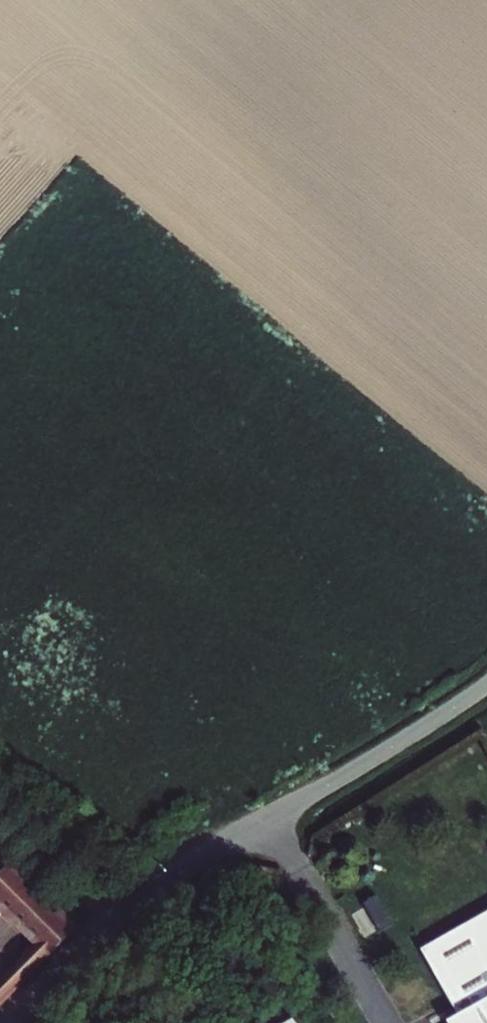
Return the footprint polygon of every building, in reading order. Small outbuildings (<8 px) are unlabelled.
[(36,949),(0,988),(0,1015),(77,932),(12,871),(10,874),(0,865),(0,914),(36,949)] [(418,946),(456,1013),(447,1018),(451,1022),(486,1022),(486,906),(418,946)]
